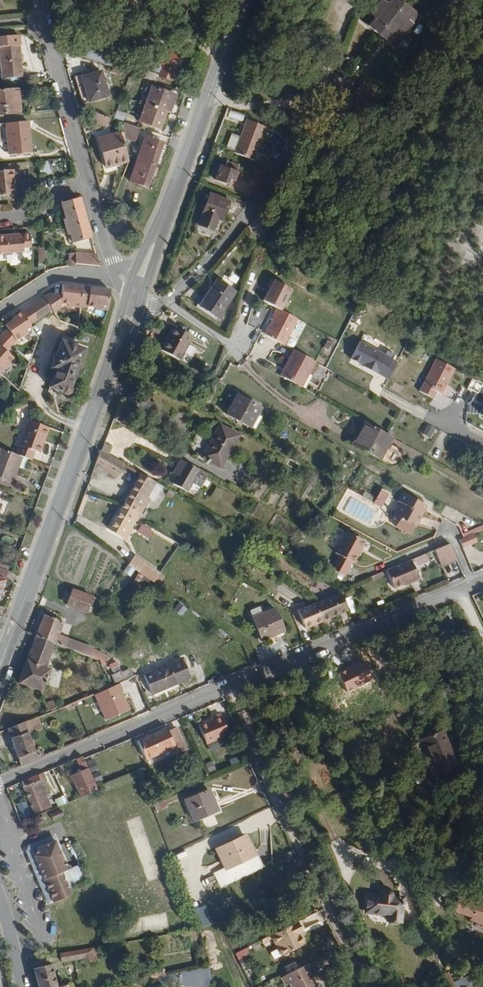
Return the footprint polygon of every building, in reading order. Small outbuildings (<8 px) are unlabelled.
[(388,58),(411,28),(376,1),(353,31),(388,58)] [(88,41),(83,56),(104,62),(108,47),(88,41)] [(18,42),(0,44),(0,75),(23,74),(22,65),(20,65),(18,42)] [(163,89),(168,71),(145,64),(140,82),(163,89)] [(107,98),(102,73),(78,78),(82,102),(107,98)] [(165,107),(169,97),(148,89),(141,104),(160,112),(163,106),(165,107)] [(24,90),(0,92),(0,117),(26,115),(24,90)] [(158,119),(160,112),(141,104),(135,120),(156,129),(160,119),(158,119)] [(110,124),(83,113),(79,123),(106,135),(110,124)] [(255,160),(268,127),(246,118),(239,136),(232,133),(226,148),(255,160)] [(34,158),(31,122),(7,125),(10,160),(34,158)] [(139,131),(126,125),(127,138),(141,143),(145,134),(139,131)] [(128,167),(121,135),(99,140),(105,171),(128,167)] [(141,143),(127,138),(128,143),(139,147),(141,143)] [(148,189),(165,148),(148,141),(141,160),(145,162),(140,177),(136,175),(132,183),(148,189)] [(258,160),(256,164),(267,169),(268,170),(270,165),(258,160)] [(232,180),(236,167),(224,162),(222,168),(218,167),(213,182),(224,185),(226,179),(232,180)] [(13,187),(16,187),(15,170),(0,171),(0,197),(14,195),(13,187)] [(245,184),(252,187),(258,175),(251,172),(245,184)] [(42,198),(41,190),(33,191),(34,199),(42,198)] [(216,221),(222,202),(202,196),(192,227),(208,232),(212,220),(216,221)] [(93,242),(80,202),(61,207),(62,209),(59,210),(61,219),(64,219),(70,239),(73,248),(93,242)] [(70,239),(64,219),(61,219),(68,240),(70,239)] [(31,237),(18,238),(19,241),(7,243),(6,239),(0,240),(0,259),(26,257),(26,253),(33,252),(31,237)] [(98,269),(95,258),(74,255),(74,266),(98,269)] [(215,321),(233,292),(214,280),(196,309),(215,321)] [(50,296),(46,299),(44,300),(53,313),(54,315),(60,310),(61,306),(69,306),(68,308),(81,310),(82,304),(83,290),(63,288),(62,297),(50,296)] [(111,293),(83,290),(82,304),(89,305),(89,309),(97,310),(96,311),(108,312),(111,293)] [(53,313),(44,300),(39,304),(47,317),(53,313)] [(284,340),(297,314),(277,303),(273,310),(275,311),(265,329),(284,340)] [(47,317),(39,304),(34,307),(42,320),(47,317)] [(42,320),(34,307),(28,311),(36,324),(42,320)] [(36,324),(28,311),(22,315),(31,328),(36,324)] [(31,328),(22,315),(22,314),(15,319),(16,320),(5,328),(8,331),(1,337),(12,348),(17,342),(33,332),(31,328)] [(182,363),(193,340),(173,330),(161,353),(182,363)] [(13,360),(7,354),(12,348),(1,337),(0,339),(0,373),(13,360)] [(400,356),(362,340),(353,360),(391,377),(400,356)] [(71,393),(86,349),(63,341),(54,365),(59,367),(52,386),(71,393)] [(300,383),(314,357),(294,345),(284,363),(287,365),(282,373),(300,383)] [(455,368),(436,357),(418,390),(437,400),(455,368)] [(256,426),(268,405),(243,391),(231,413),(256,426)] [(31,407),(31,398),(14,399),(15,408),(31,407)] [(380,455),(392,434),(364,418),(352,439),(380,455)] [(42,454),(51,428),(34,422),(32,421),(19,456),(22,457),(34,462),(37,452),(42,454)] [(244,434),(225,423),(208,454),(227,465),(244,434)] [(22,457),(19,456),(2,450),(0,454),(0,479),(12,484),(22,457)] [(123,468),(100,455),(99,454),(94,469),(115,482),(123,468)] [(188,497),(201,475),(183,465),(175,479),(179,481),(174,489),(188,497)] [(145,503),(154,487),(139,478),(123,508),(126,509),(134,513),(129,522),(134,525),(135,525),(147,504),(145,503)] [(0,479),(0,484),(10,488),(12,484),(0,479)] [(384,508),(392,494),(385,490),(377,504),(384,508)] [(417,529),(428,511),(424,509),(426,505),(406,494),(401,502),(405,504),(397,517),(404,521),(400,528),(412,535),(416,528),(417,529)] [(124,543),(134,525),(129,522),(134,513),(126,509),(123,508),(108,534),(124,543)] [(339,545),(343,532),(337,530),(332,543),(339,545)] [(474,530),(459,535),(463,547),(478,542),(474,530)] [(355,564),(361,553),(344,544),(331,565),(335,567),(349,575),(350,576),(356,565),(355,564)] [(458,566),(450,548),(439,553),(435,555),(442,572),(458,566)] [(417,566),(430,561),(427,553),(414,558),(417,566)] [(158,578),(133,560),(126,569),(152,587),(158,578)] [(0,563),(0,567),(10,571),(12,567),(0,563)] [(420,585),(411,565),(387,576),(394,594),(412,587),(412,588),(420,585)] [(13,581),(8,580),(11,571),(10,571),(0,567),(0,609),(2,610),(13,581)] [(341,589),(349,575),(335,567),(327,581),(341,589)] [(157,590),(163,581),(158,578),(152,587),(157,590)] [(212,605),(215,599),(205,592),(200,600),(205,603),(205,601),(212,605)] [(91,601),(68,593),(63,607),(87,615),(91,601)] [(348,617),(341,600),(298,617),(306,635),(348,617)] [(55,638),(60,624),(42,617),(33,643),(62,653),(66,643),(66,642),(55,638)] [(287,640),(278,619),(254,629),(263,650),(287,640)] [(44,671),(49,655),(60,659),(62,653),(33,643),(17,687),(39,695),(41,689),(46,691),(49,686),(49,681),(45,679),(47,673),(44,671)] [(90,654),(91,652),(66,643),(62,653),(87,662),(90,654)] [(392,653),(349,670),(358,695),(402,676),(392,653)] [(103,668),(106,660),(90,654),(87,662),(103,668)] [(192,682),(184,664),(143,681),(150,700),(192,682)] [(128,682),(126,676),(115,680),(118,686),(128,682)] [(55,711),(51,703),(42,706),(45,715),(55,711)] [(224,736),(215,716),(207,719),(208,721),(193,727),(202,746),(224,736)] [(40,731),(35,719),(20,725),(25,737),(40,731)] [(25,737),(20,725),(1,733),(16,771),(42,760),(38,748),(30,750),(25,737)] [(182,753),(171,730),(162,733),(160,729),(132,740),(141,762),(170,750),(173,756),(182,753)] [(458,763),(441,729),(420,739),(437,774),(458,763)] [(94,792),(85,771),(89,769),(83,755),(73,759),(79,772),(68,777),(78,799),(94,792)] [(46,801),(40,788),(40,784),(43,782),(39,774),(16,784),(29,819),(43,813),(39,804),(46,801)] [(217,812),(208,791),(183,801),(192,822),(217,812)] [(170,810),(167,803),(154,808),(157,816),(170,810)] [(51,825),(62,821),(59,815),(49,820),(51,825)] [(264,866),(247,834),(215,848),(224,868),(214,873),(222,888),(264,866)] [(38,853),(55,846),(53,841),(28,851),(26,856),(47,910),(52,908),(34,861),(38,853)] [(67,876),(55,846),(38,853),(34,861),(52,908),(69,901),(61,878),(67,876)] [(423,895),(417,882),(408,887),(413,899),(423,895)] [(475,900),(474,904),(458,899),(455,911),(472,917),(471,920),(482,923),(482,902),(475,900)] [(406,934),(406,909),(396,908),(395,904),(394,903),(390,903),(389,903),(387,906),(387,908),(369,908),(369,928),(391,929),(391,934),(406,934)] [(321,910),(300,919),(305,932),(327,923),(321,910)] [(304,947),(300,940),(298,936),(301,934),(297,925),(270,937),(280,958),(304,947)] [(98,962),(95,948),(67,953),(61,955),(63,964),(81,961),(82,965),(98,962)] [(67,984),(56,986),(52,966),(31,970),(34,986),(68,986),(67,984)] [(304,968),(280,979),(284,986),(286,986),(289,986),(290,986),(313,986),(304,968)] [(165,976),(163,970),(147,974),(149,980),(153,979),(165,976)] [(189,983),(186,971),(178,973),(181,985),(189,983)] [(449,971),(440,976),(446,986),(456,986),(449,971)] [(475,973),(454,982),(456,986),(481,986),(475,973)] [(175,981),(173,974),(165,976),(153,979),(155,986),(175,981)]
